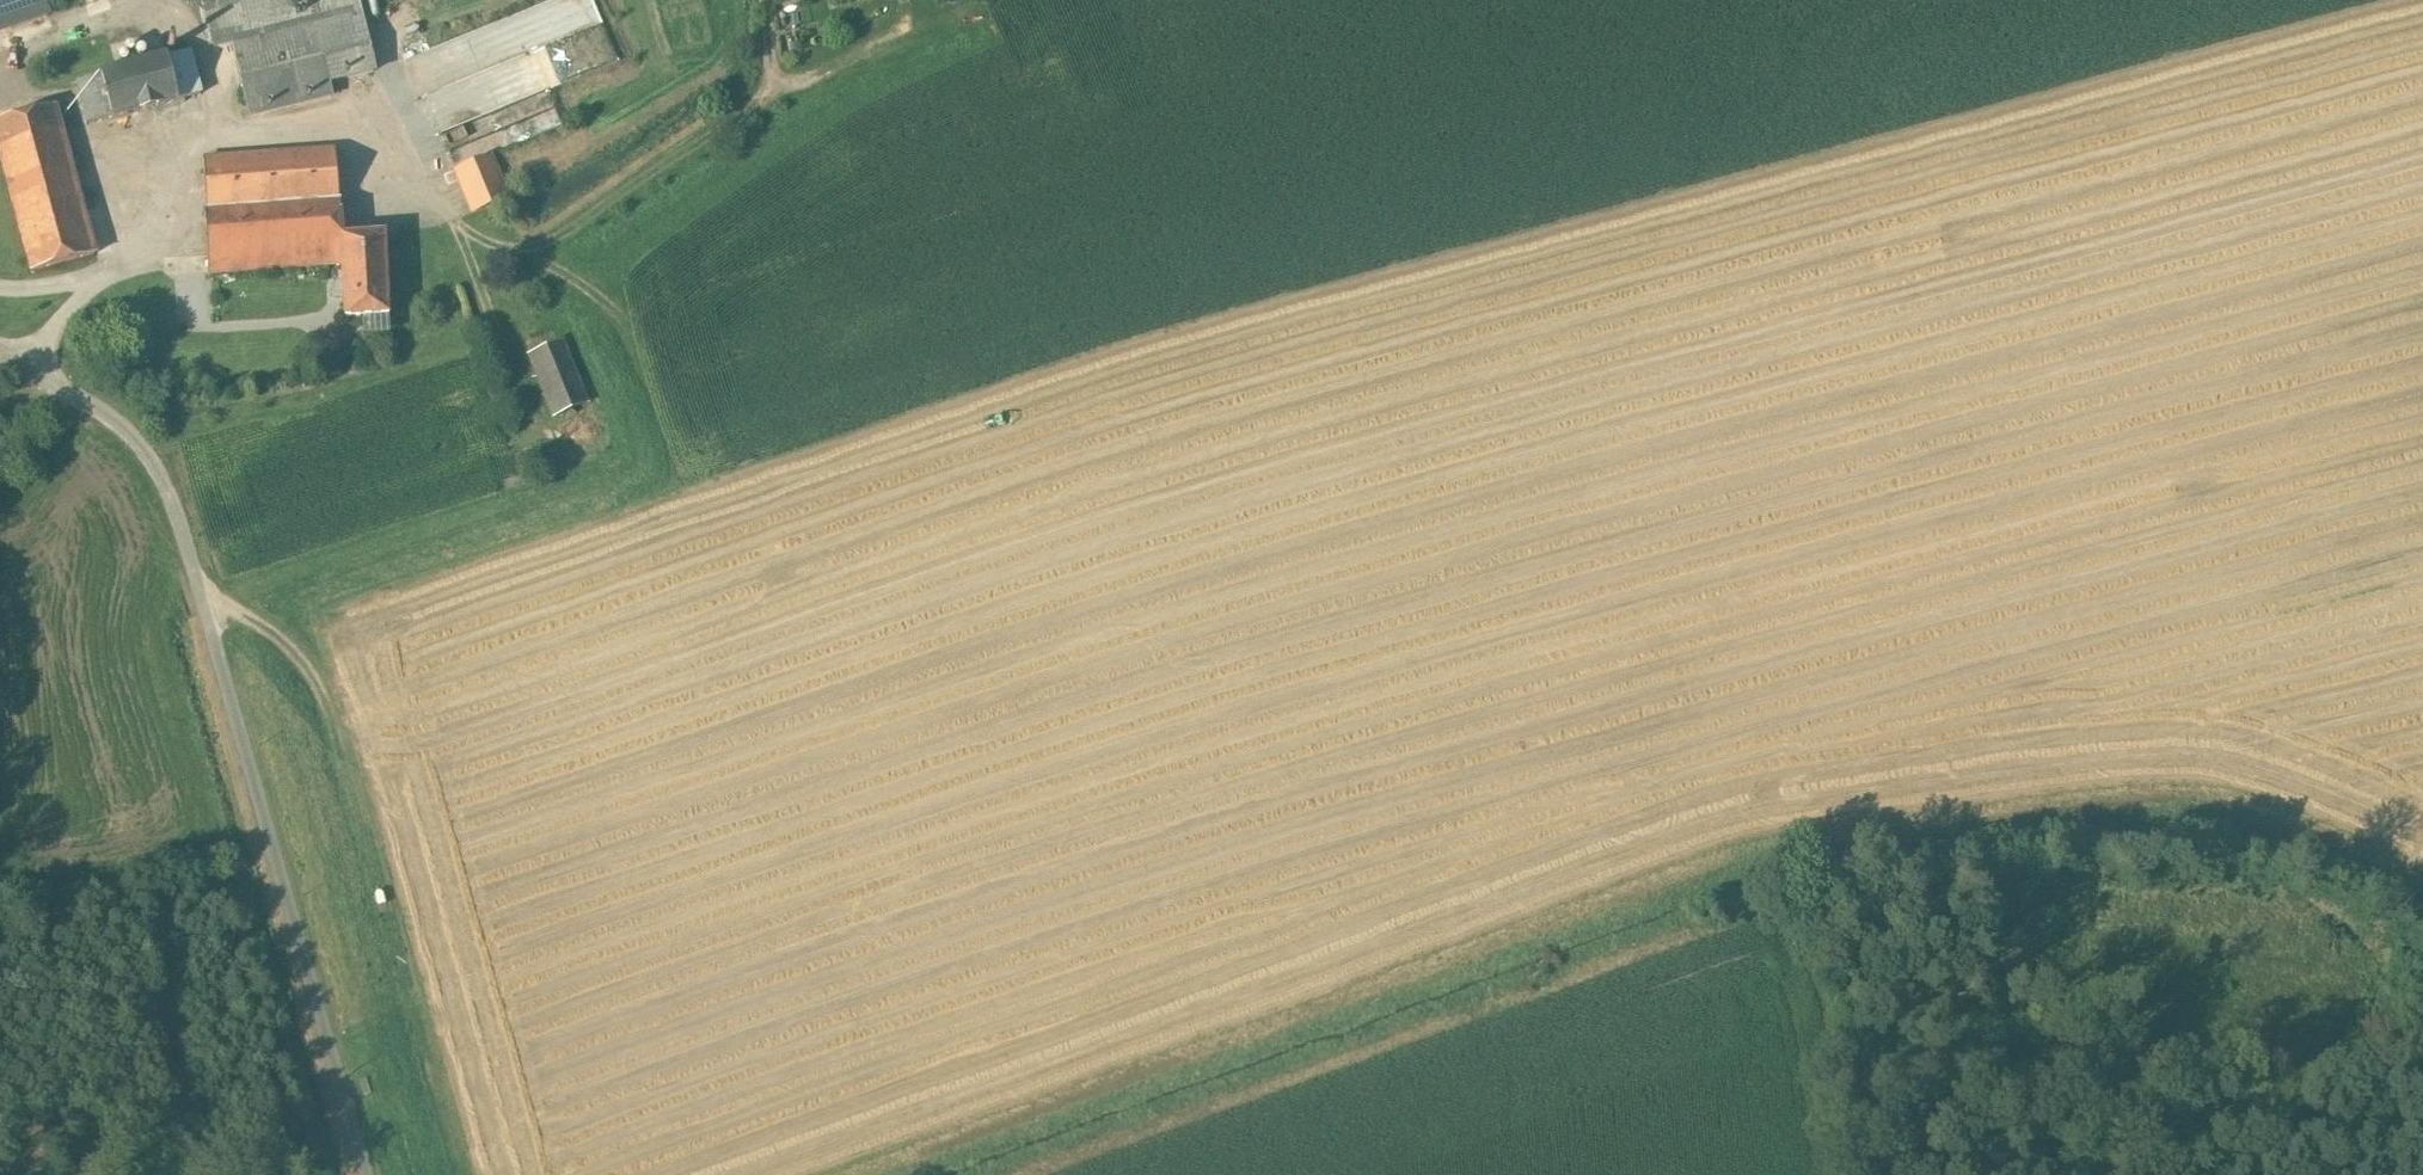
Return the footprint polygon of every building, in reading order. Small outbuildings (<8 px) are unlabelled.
[(48,16),(42,0),(0,0),(0,34),(48,16)] [(250,116),(332,97),(328,83),(375,71),(358,0),(228,0),(203,6),(211,40),(231,35),(250,116)] [(159,51),(97,67),(108,111),(171,95),(159,51)] [(0,122),(0,152),(32,272),(95,255),(55,107),(0,122)] [(335,150),(203,159),(210,274),(341,265),(339,239),(341,239),(335,150)] [(489,157),(456,170),(473,212),(507,199),(489,157)] [(341,239),(339,239),(341,265),(346,319),(391,316),(385,236),(341,239)] [(561,342),(532,354),(556,415),(585,404),(561,342)]
